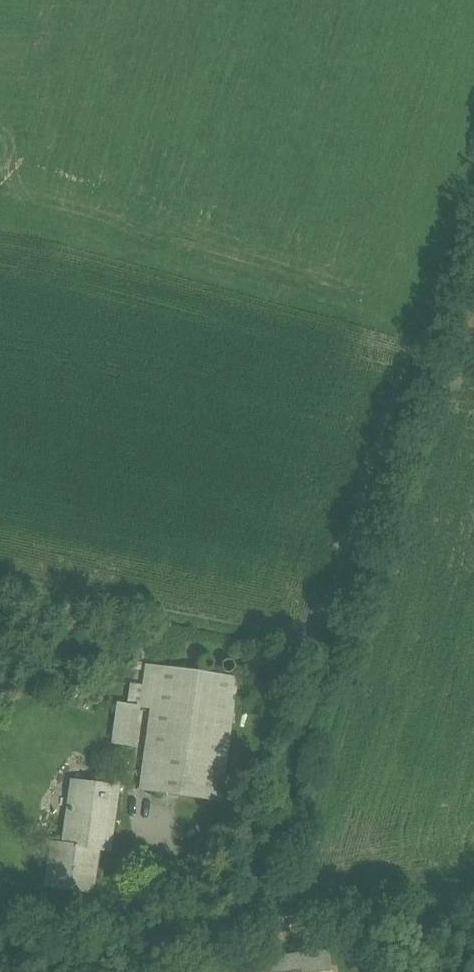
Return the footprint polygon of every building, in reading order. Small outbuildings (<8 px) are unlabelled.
[(235,677),(147,665),(141,706),(152,707),(141,790),(218,800),(235,677)] [(116,786),(73,780),(71,795),(75,795),(68,844),(59,843),(55,869),(49,868),(47,887),(90,893),(94,863),(92,863),(94,849),(107,851),(116,786)] [(252,960),(253,971),(330,971),(328,951),(252,960)]
